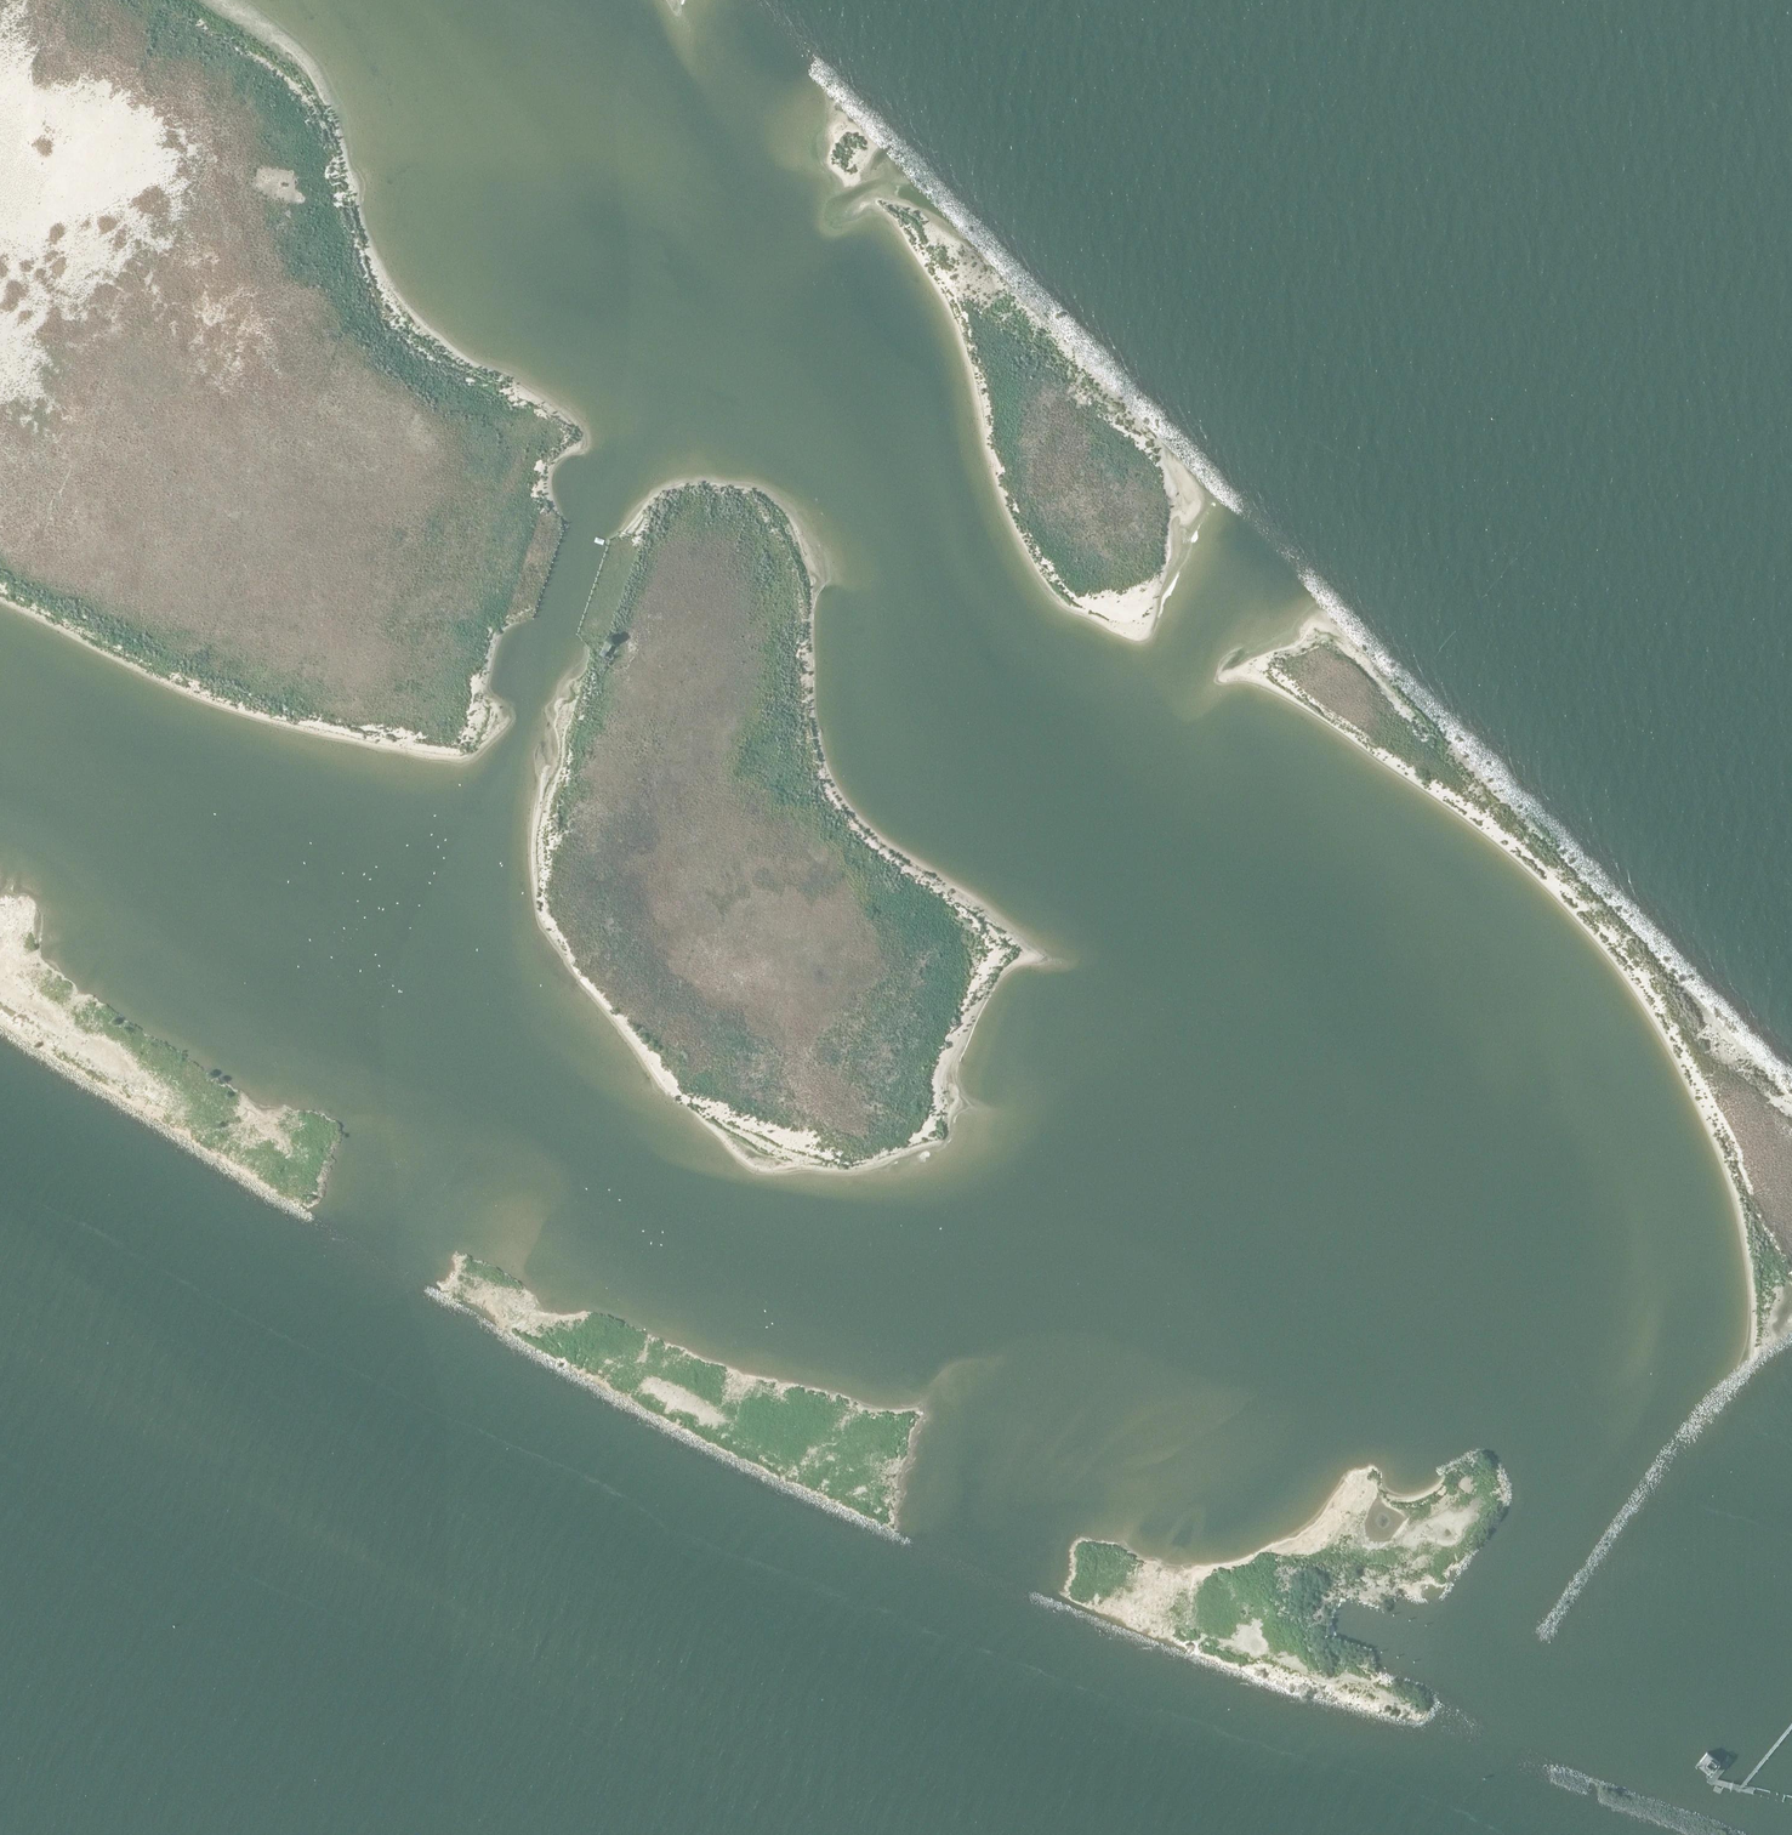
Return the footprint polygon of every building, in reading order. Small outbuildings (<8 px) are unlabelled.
[(1718,1762),(1705,1753),(1696,1766),(1708,1775),(1709,1774),(1718,1762)]
